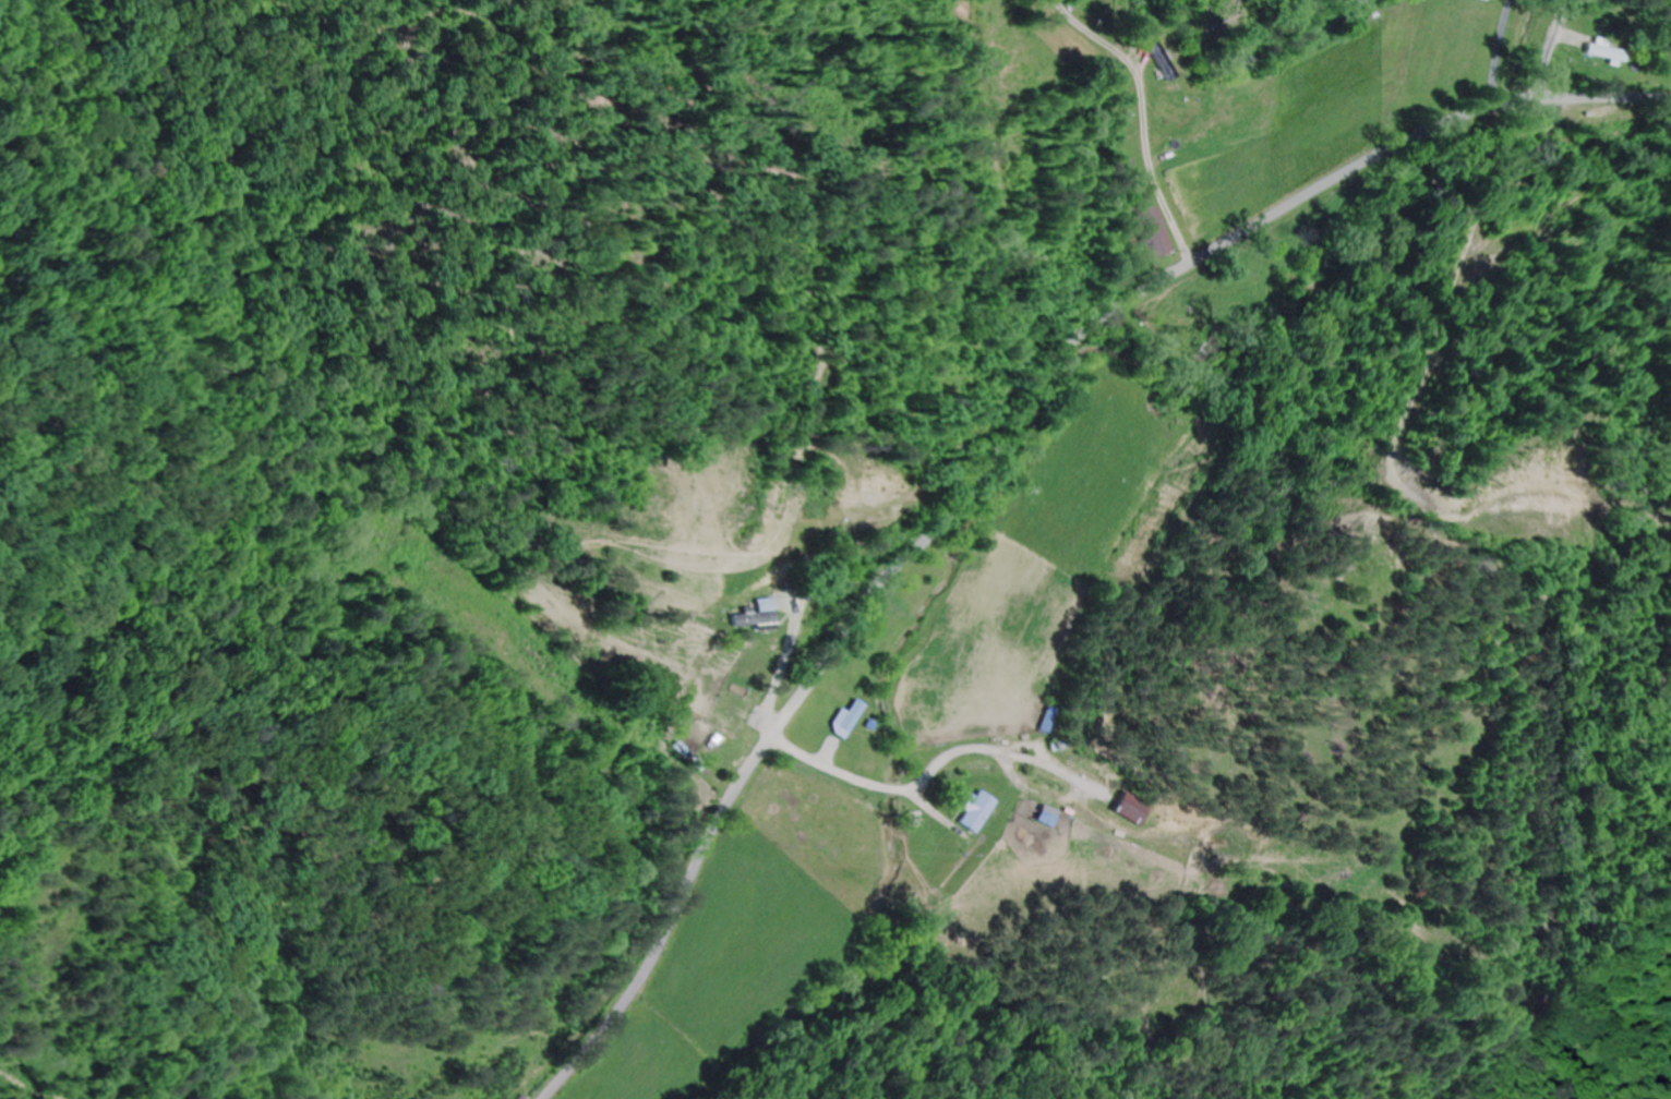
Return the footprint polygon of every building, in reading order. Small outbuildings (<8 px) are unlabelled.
[(1629,54),(1608,47),(1610,42),(1595,37),(1590,54),(1625,66),(1629,54)] [(1169,83),(1179,77),(1159,42),(1149,47),(1169,83)] [(768,624),(766,600),(749,601),(750,608),(737,609),(738,615),(726,616),(727,628),(768,624)] [(971,797),(955,822),(976,836),(997,803),(979,791),(974,799),(971,797)] [(1113,813),(1139,828),(1151,807),(1125,792),(1113,813)]
